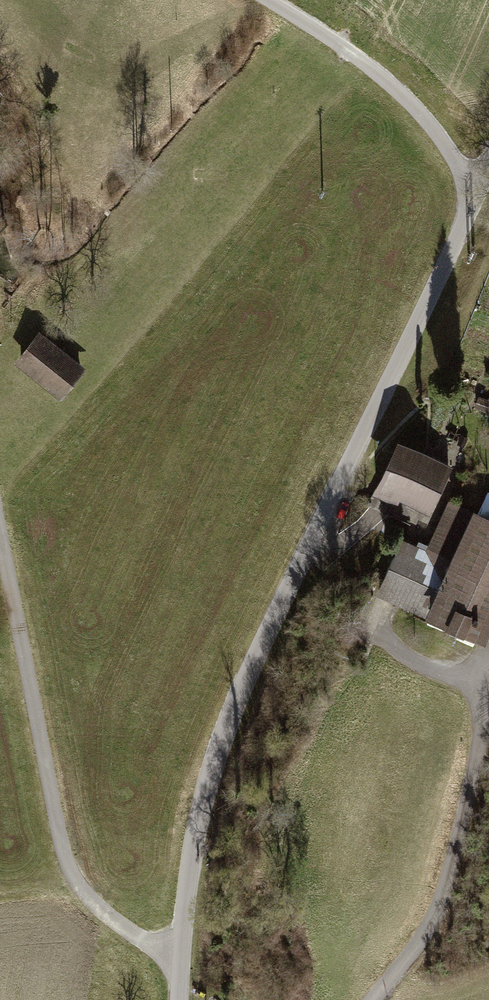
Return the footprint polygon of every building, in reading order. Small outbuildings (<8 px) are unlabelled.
[(42,332),(21,359),(61,391),(83,364),(42,332)] [(396,442),(376,485),(429,509),(449,467),(396,442)] [(427,554),(403,543),(380,594),(481,639),(488,621),(488,521),(450,503),(427,554)]
